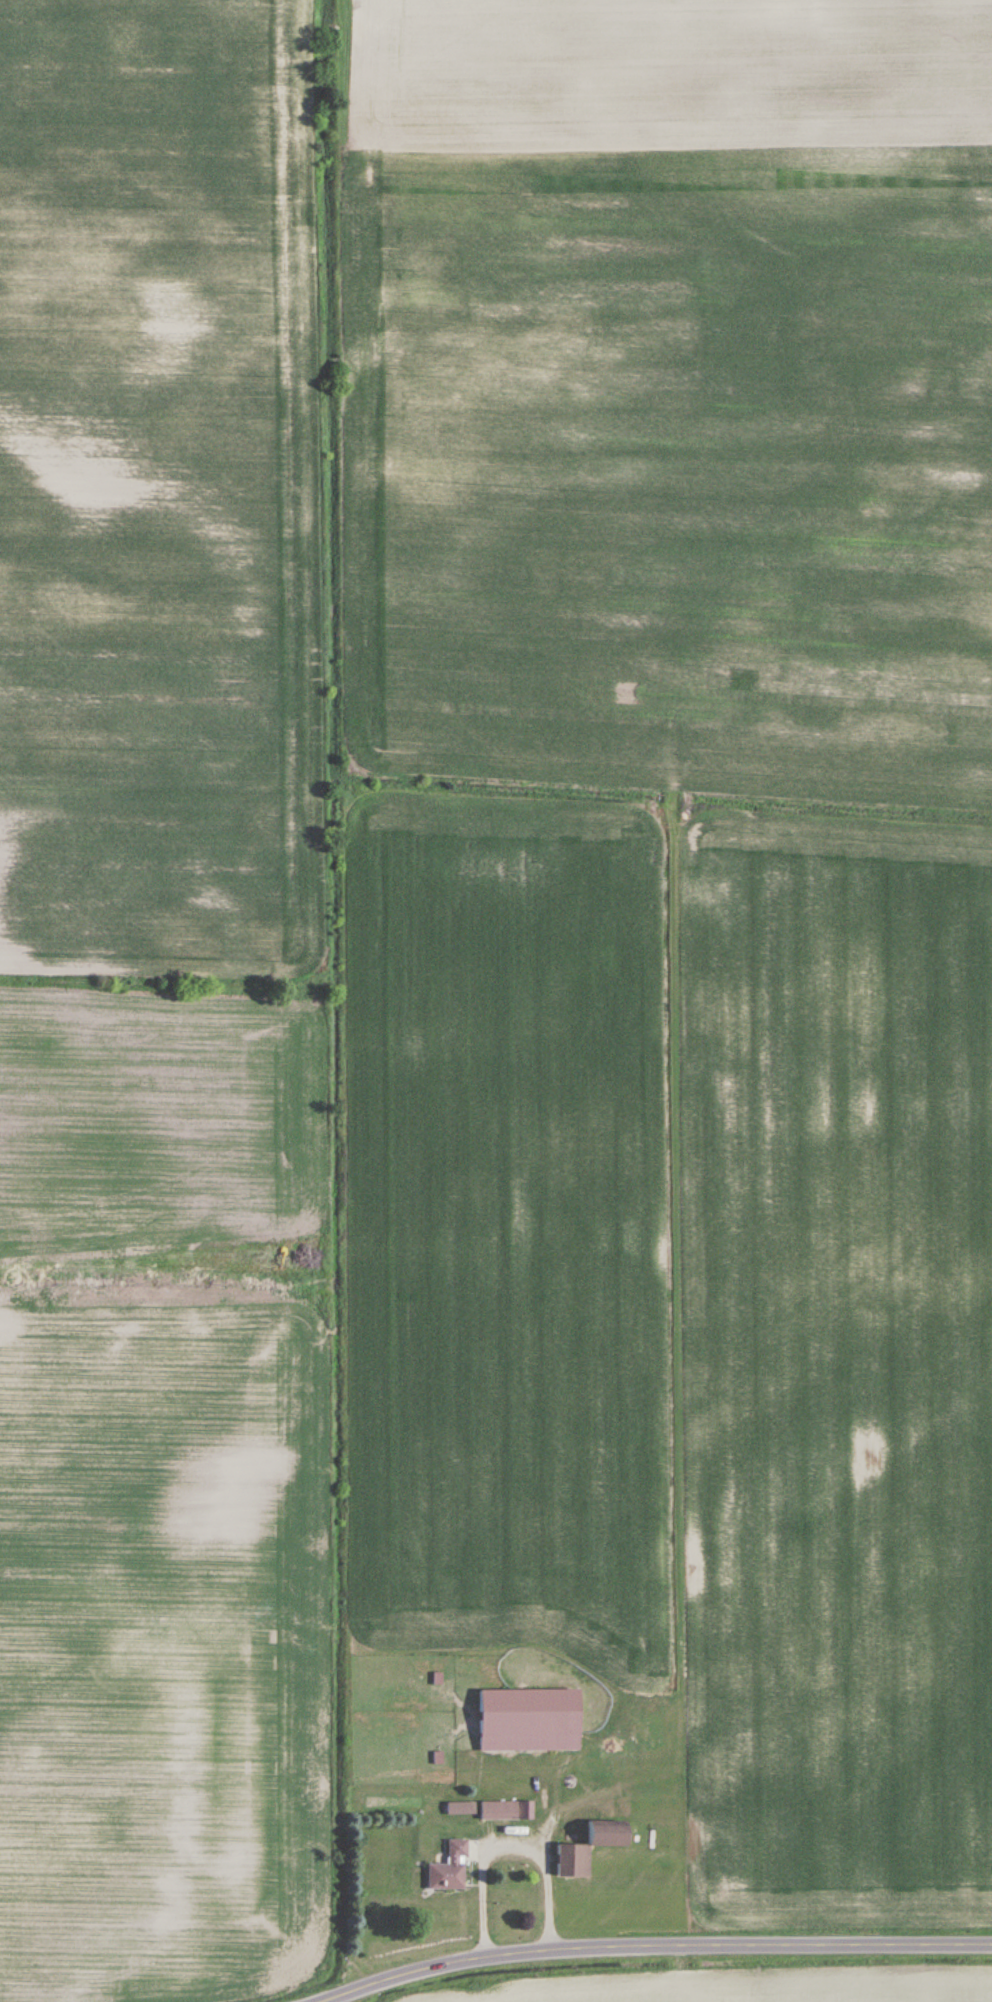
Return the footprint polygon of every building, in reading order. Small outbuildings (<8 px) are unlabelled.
[(579,1750),(579,1689),(479,1689),(479,1750),(579,1750)] [(481,1821),(517,1821),(517,1801),(481,1801),(481,1821)] [(533,1819),(533,1801),(520,1801),(520,1819),(533,1819)] [(471,1816),(471,1803),(446,1803),(446,1816),(471,1816)] [(589,1877),(590,1846),(625,1846),(625,1821),(589,1820),(588,1844),(558,1844),(557,1877),(589,1877)] [(465,1840),(448,1840),(448,1864),(427,1864),(428,1889),(465,1889),(465,1840)]
